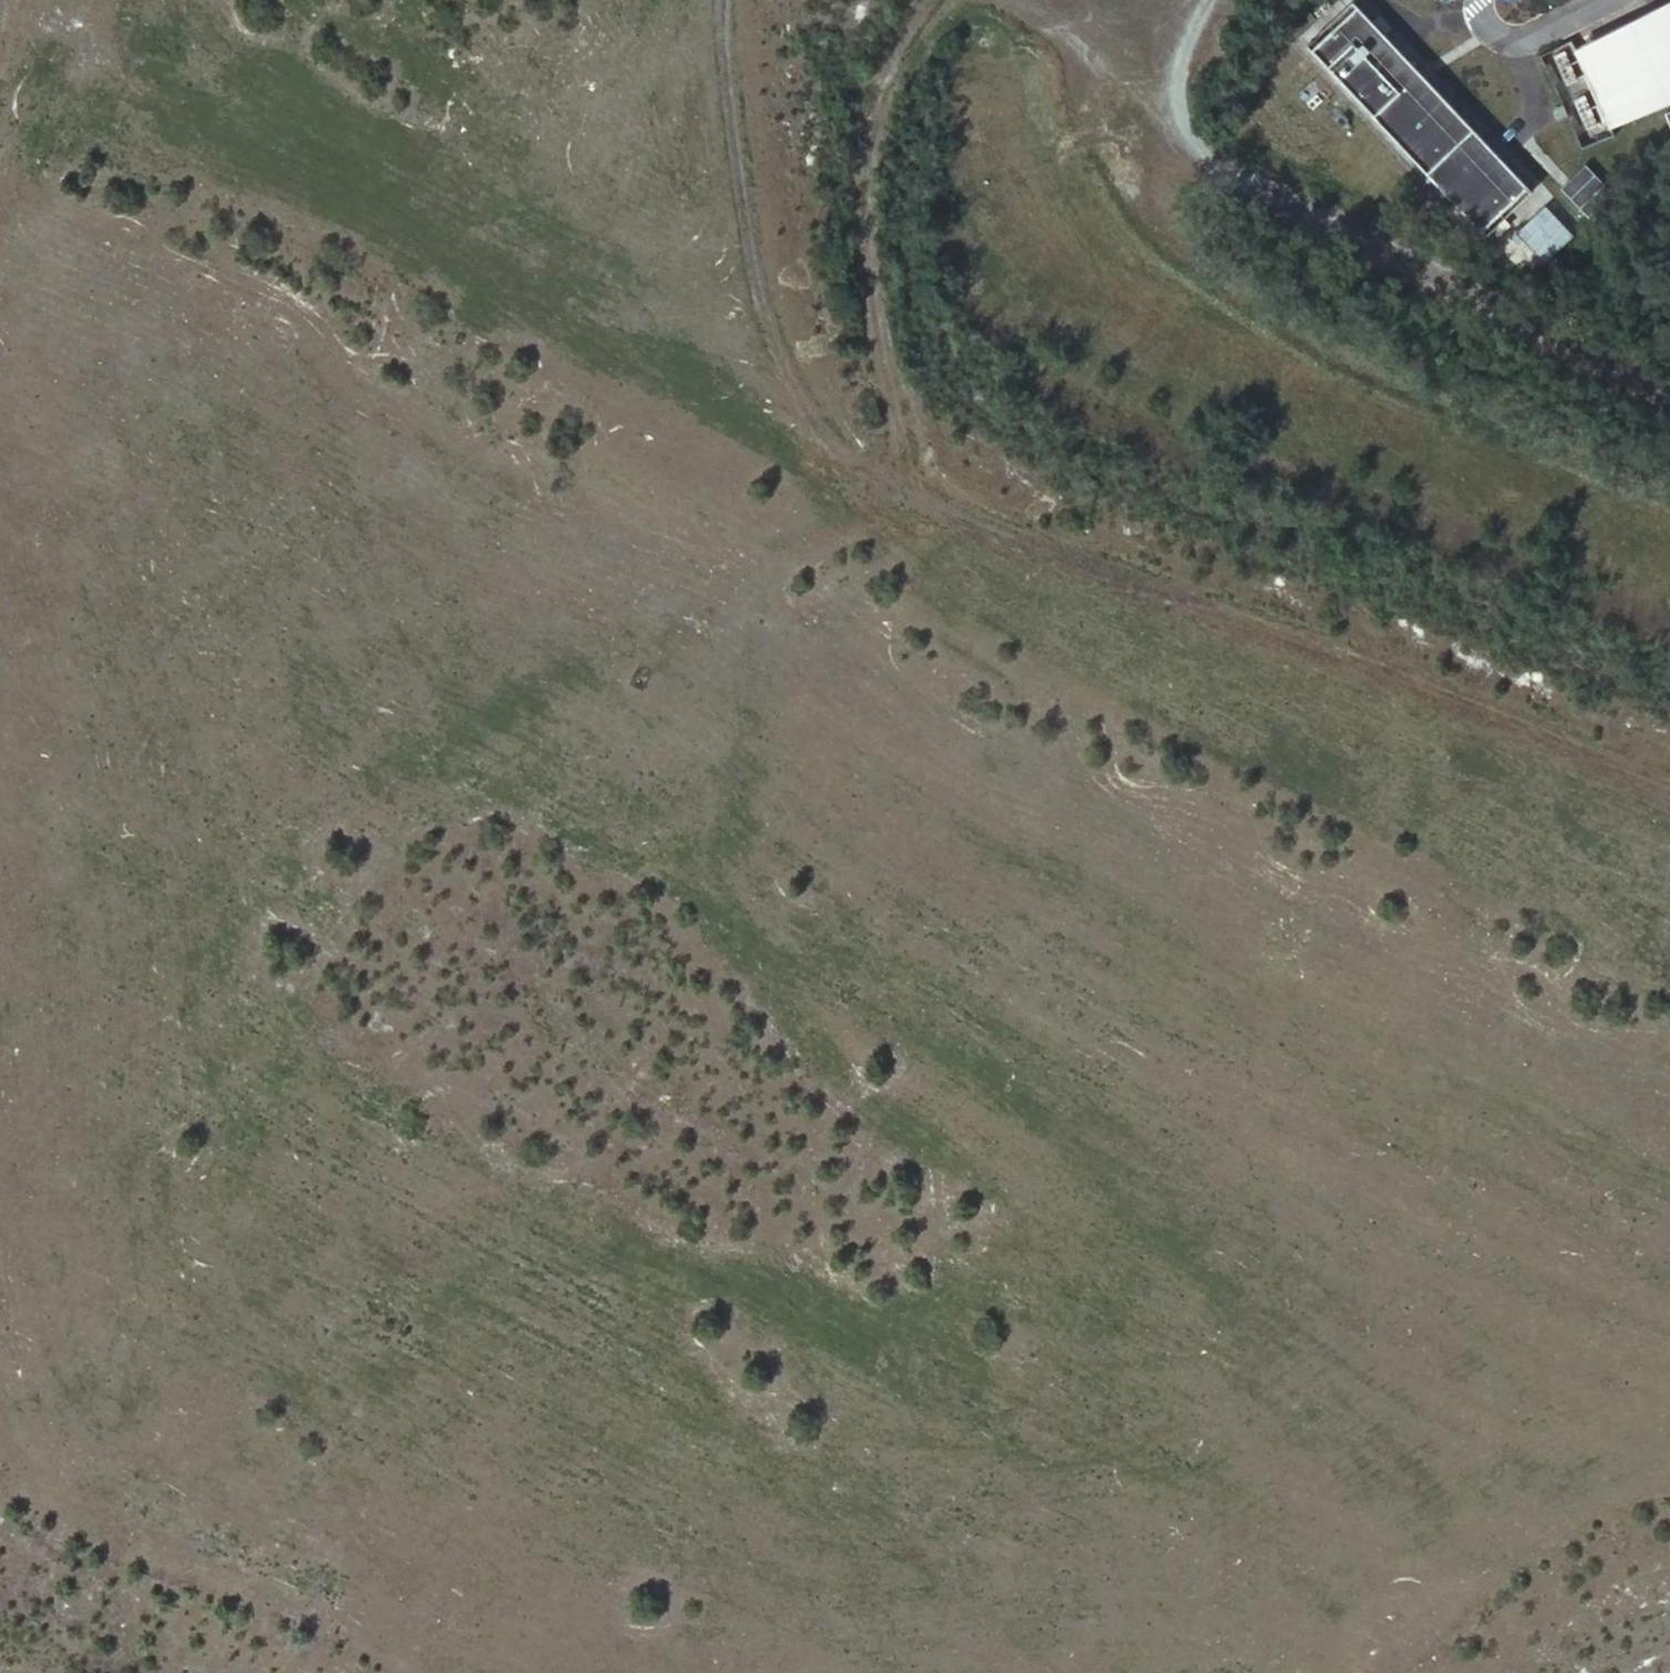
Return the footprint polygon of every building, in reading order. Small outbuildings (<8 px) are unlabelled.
[(1312,44),(1483,225),(1529,181),(1507,157),(1490,141),(1359,0),(1312,44)] [(1615,123),(1669,101),(1669,0),(1578,47),(1574,39),(1593,79),(1615,123)] [(1593,79),(1574,39),(1543,53),(1563,94),(1582,137),(1615,123),(1593,79)] [(1585,162),(1562,182),(1578,199),(1600,180),(1585,162)] [(1517,226),(1544,256),(1572,231),(1545,201),(1517,226)]
